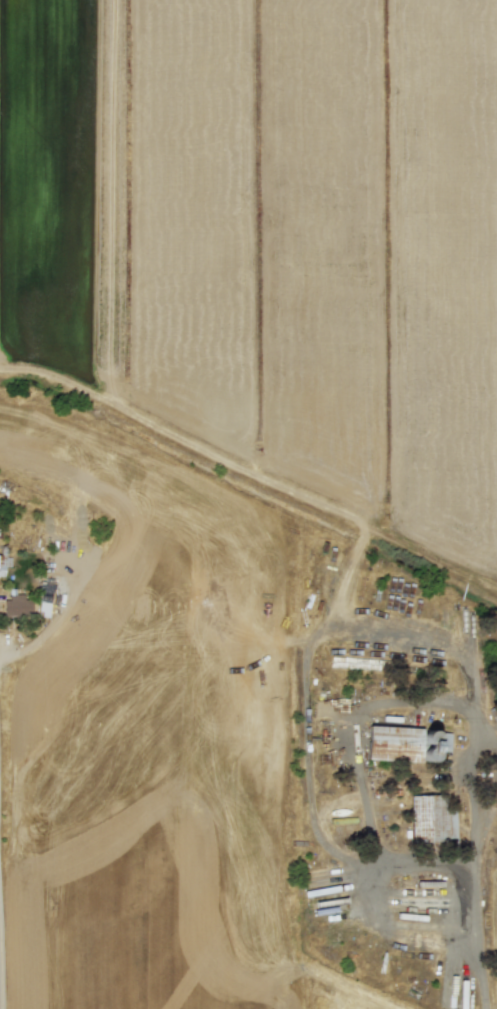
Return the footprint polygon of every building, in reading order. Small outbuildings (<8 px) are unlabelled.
[(51,585),(39,584),(37,602),(49,603),(51,585)] [(4,616),(30,617),(31,595),(4,594),(4,616)] [(366,758),(433,760),(434,751),(449,752),(450,730),(367,727),(366,758)] [(443,795),(410,796),(411,841),(455,840),(455,809),(443,810),(443,795)]
